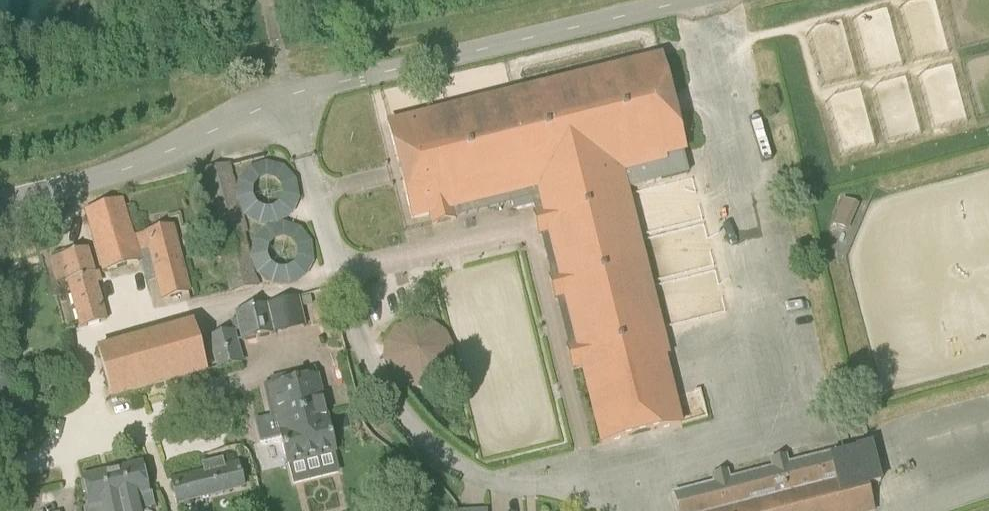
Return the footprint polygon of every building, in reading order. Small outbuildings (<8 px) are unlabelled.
[(661,57),(388,125),(412,219),(538,188),(602,444),(681,424),(617,168),(685,152),(661,57)] [(197,176),(231,295),(256,288),(223,168),(197,176)] [(844,199),(840,209),(851,213),(855,204),(844,199)] [(123,202),(88,212),(104,273),(141,262),(123,202)] [(173,229),(148,235),(165,300),(190,293),(173,229)] [(63,257),(83,328),(108,321),(88,250),(63,257)] [(273,334),(266,307),(237,314),(245,342),(273,334)] [(444,332),(429,322),(410,320),(394,328),(383,343),(381,361),(389,378),(404,389),(422,390),(439,382),(450,367),(451,349),(444,332)] [(208,377),(194,326),(98,353),(112,404),(208,377)] [(210,340),(219,374),(244,367),(234,333),(210,340)] [(282,438),(288,464),(336,451),(330,426),(329,426),(314,370),(271,381),(272,386),(264,388),(272,421),(280,419),(285,437),(282,438)] [(675,492),(680,510),(874,510),(867,486),(880,483),(871,445),(857,449),(857,450),(832,457),(831,453),(675,492)] [(114,473),(122,510),(154,510),(155,510),(153,498),(151,499),(144,466),(114,473)] [(173,485),(179,507),(246,490),(241,473),(237,474),(235,469),(224,472),(223,466),(207,470),(208,476),(173,485)] [(114,473),(83,479),(90,510),(87,510),(122,510),(114,473)]
